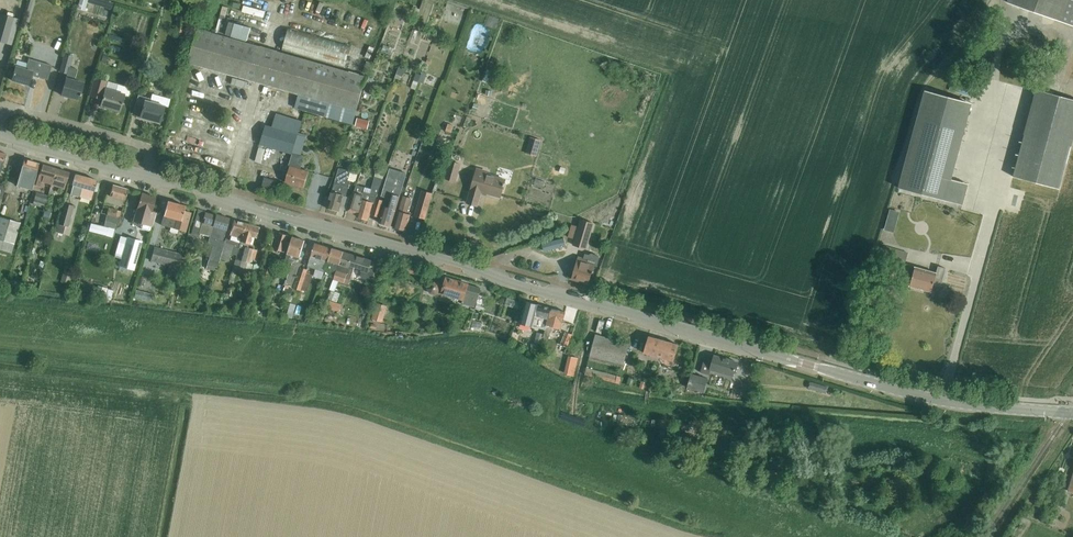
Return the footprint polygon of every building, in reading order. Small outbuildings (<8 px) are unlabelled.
[(24,28),(26,23),(33,0),(28,0),(20,27),(24,28)] [(90,0),(81,0),(79,7),(87,9),(90,0)] [(1072,26),(1072,0),(1008,0),(1007,2),(1072,26)] [(13,19),(0,15),(0,39),(7,41),(13,19)] [(189,25),(178,22),(175,31),(186,34),(189,25)] [(251,28),(230,22),(226,35),(247,41),(251,28)] [(288,28),(282,51),(345,68),(351,46),(288,28)] [(197,29),(188,63),(242,78),(298,94),(356,111),(366,77),(197,29)] [(114,31),(112,36),(122,41),(125,37),(114,31)] [(61,95),(78,100),(83,83),(74,81),(77,70),(69,67),(72,57),(65,55),(60,72),(67,74),(61,95)] [(47,80),(52,65),(29,59),(26,70),(15,67),(11,81),(28,85),(31,76),(47,80)] [(372,63),(367,61),(363,72),(368,74),(372,63)] [(419,87),(422,79),(426,80),(429,72),(419,69),(414,86),(419,87)] [(124,95),(128,96),(130,88),(118,84),(115,93),(105,90),(106,86),(107,81),(94,77),(89,96),(102,99),(100,106),(119,112),(124,95)] [(910,144),(898,188),(962,205),(968,184),(951,179),(965,128),(972,104),(925,91),(918,116),(910,144)] [(1059,189),(1072,136),(1072,101),(1036,91),(1013,177),(1059,189)] [(151,99),(137,95),(133,112),(141,114),(140,118),(159,123),(163,105),(168,107),(170,99),(152,94),(151,99)] [(298,94),(295,108),(353,124),(356,111),(298,94)] [(260,145),(292,154),(298,135),(302,122),(276,114),(272,127),(266,125),(260,145)] [(359,116),(357,124),(369,127),(371,118),(359,116)] [(298,135),(292,154),(292,155),(289,166),(290,167),(286,183),(304,188),(309,172),(299,169),(303,157),(300,156),(306,138),(298,135)] [(532,135),(529,151),(540,153),(543,137),(532,135)] [(36,174),(35,174),(38,164),(24,160),(16,186),(32,190),(36,174)] [(450,162),(446,179),(455,181),(460,164),(450,162)] [(42,182),(51,184),(56,169),(42,165),(40,174),(39,174),(36,185),(40,187),(42,182)] [(322,206),(327,207),(327,208),(339,211),(343,195),(346,196),(351,181),(348,181),(351,171),(339,168),(332,191),(331,191),(330,197),(325,196),(322,206)] [(56,169),(51,184),(49,193),(53,194),(54,190),(57,190),(58,187),(64,189),(69,172),(56,169)] [(467,203),(477,206),(481,192),(501,197),(505,180),(486,175),(487,172),(477,169),(467,203)] [(384,206),(379,223),(391,226),(398,204),(403,187),(406,178),(391,173),(388,184),(385,184),(381,196),(392,199),(389,208),(384,206)] [(70,194),(71,194),(79,197),(82,188),(94,191),(97,181),(75,174),(72,184),(73,185),(70,194)] [(278,181),(265,177),(261,188),(275,192),(278,181)] [(376,199),(383,179),(375,177),(371,193),(365,192),(366,188),(358,185),(354,192),(349,210),(350,208),(358,211),(357,217),(368,220),(369,219),(368,219),(373,204),(375,204),(375,203),(376,199)] [(124,200),(128,189),(112,185),(109,195),(106,194),(104,202),(121,207),(123,200),(124,200)] [(423,190),(420,199),(415,216),(425,219),(433,193),(423,190)] [(43,208),(47,196),(36,193),(33,205),(43,208)] [(134,221),(141,223),(143,224),(141,229),(148,231),(150,230),(151,226),(152,226),(156,213),(151,212),(155,197),(142,193),(134,221)] [(48,201),(60,204),(61,198),(50,194),(48,201)] [(394,227),(406,231),(411,214),(407,213),(411,198),(403,196),(399,211),(394,227)] [(384,201),(376,199),(375,203),(372,215),(379,217),(384,201)] [(162,222),(161,225),(168,227),(185,232),(190,213),(183,211),(185,206),(168,201),(162,222)] [(57,223),(67,226),(73,206),(63,203),(57,223)] [(103,227),(116,230),(119,218),(120,211),(108,208),(106,215),(106,216),(103,215),(102,220),(105,220),(103,227)] [(889,227),(897,228),(900,209),(892,208),(889,227)] [(200,228),(199,233),(209,236),(207,244),(213,246),(209,260),(206,268),(214,271),(214,270),(216,271),(220,259),(225,241),(222,241),(229,218),(215,214),(215,215),(205,212),(200,228)] [(11,253),(20,222),(0,217),(0,249),(11,253)] [(225,241),(220,259),(228,261),(231,254),(237,255),(239,248),(238,247),(239,241),(240,238),(241,238),(245,223),(234,220),(229,235),(232,236),(230,240),(225,240),(225,241)] [(573,245),(586,249),(594,224),(581,220),(579,227),(575,239),(573,245)] [(232,270),(229,282),(233,283),(237,271),(243,273),(246,262),(248,263),(250,258),(254,260),(257,250),(252,249),(248,247),(251,236),(256,238),(259,227),(245,223),(241,238),(240,238),(239,241),(244,242),(243,246),(242,245),(241,248),(239,247),(239,248),(237,255),(235,259),(233,270),(232,270)] [(571,225),(568,237),(575,239),(579,227),(571,225)] [(193,226),(191,233),(198,235),(199,233),(200,228),(193,226)] [(284,284),(286,285),(284,292),(291,294),(300,264),(298,263),(305,241),(293,237),(292,240),(287,239),(288,236),(280,233),(275,249),(287,253),(285,261),(291,263),(284,284)] [(119,266),(134,270),(142,242),(127,238),(122,255),(119,266)] [(326,261),(328,262),(332,249),(315,244),(308,268),(323,272),(326,261)] [(882,256),(906,262),(909,253),(885,246),(882,256)] [(150,261),(169,266),(166,274),(175,276),(181,255),(154,248),(150,261)] [(329,277),(334,279),(335,273),(336,273),(338,265),(339,265),(343,252),(332,249),(328,262),(326,270),(331,272),(329,277)] [(335,273),(334,279),(327,298),(337,302),(340,294),(335,292),(338,281),(349,284),(354,267),(362,269),(361,271),(362,272),(361,275),(362,278),(369,280),(372,279),(373,273),(372,270),(369,269),(372,261),(353,255),(343,252),(339,265),(338,265),(336,273),(335,273)] [(578,257),(572,279),(588,284),(591,273),(592,273),(595,265),(598,266),(601,259),(598,255),(593,253),(590,255),(586,254),(584,258),(578,257)] [(65,265),(61,281),(69,283),(74,268),(65,265)] [(293,287),(300,290),(306,269),(299,266),(293,287)] [(407,266),(405,272),(424,278),(426,272),(407,266)] [(910,286),(931,292),(933,285),(941,287),(946,269),(938,266),(936,273),(915,267),(910,286)] [(440,293),(442,293),(463,299),(462,303),(476,307),(481,289),(468,285),(446,278),(443,288),(442,287),(439,283),(434,281),(429,284),(427,289),(430,294),(435,295),(440,293)] [(137,297),(152,298),(153,290),(138,289),(137,297)] [(232,295),(225,293),(222,304),(228,306),(229,302),(230,302),(232,295)] [(256,296),(251,295),(250,300),(247,312),(251,313),(255,301),(256,296)] [(338,312),(339,312),(342,305),(329,301),(327,308),(331,309),(330,313),(337,315),(338,312)] [(382,301),(377,318),(385,320),(391,304),(382,301)] [(545,330),(547,325),(551,309),(526,302),(521,323),(545,330)] [(545,330),(545,331),(544,338),(549,339),(552,327),(560,329),(565,312),(551,309),(547,325),(545,330)] [(535,342),(541,344),(545,331),(538,329),(535,342)] [(559,351),(564,353),(572,335),(566,333),(559,351)] [(644,353),(673,361),(678,345),(649,337),(644,353)] [(589,355),(623,364),(628,348),(595,339),(589,355)] [(574,374),(578,358),(573,357),(569,356),(566,372),(569,373),(574,374)] [(711,370),(734,376),(738,363),(715,356),(713,362),(705,360),(701,373),(710,375),(711,370)] [(617,376),(616,380),(586,372),(585,375),(615,383),(619,384),(621,377),(617,376)] [(691,375),(687,388),(704,393),(708,380),(691,375)] [(812,380),(811,387),(829,391),(830,384),(812,380)]
